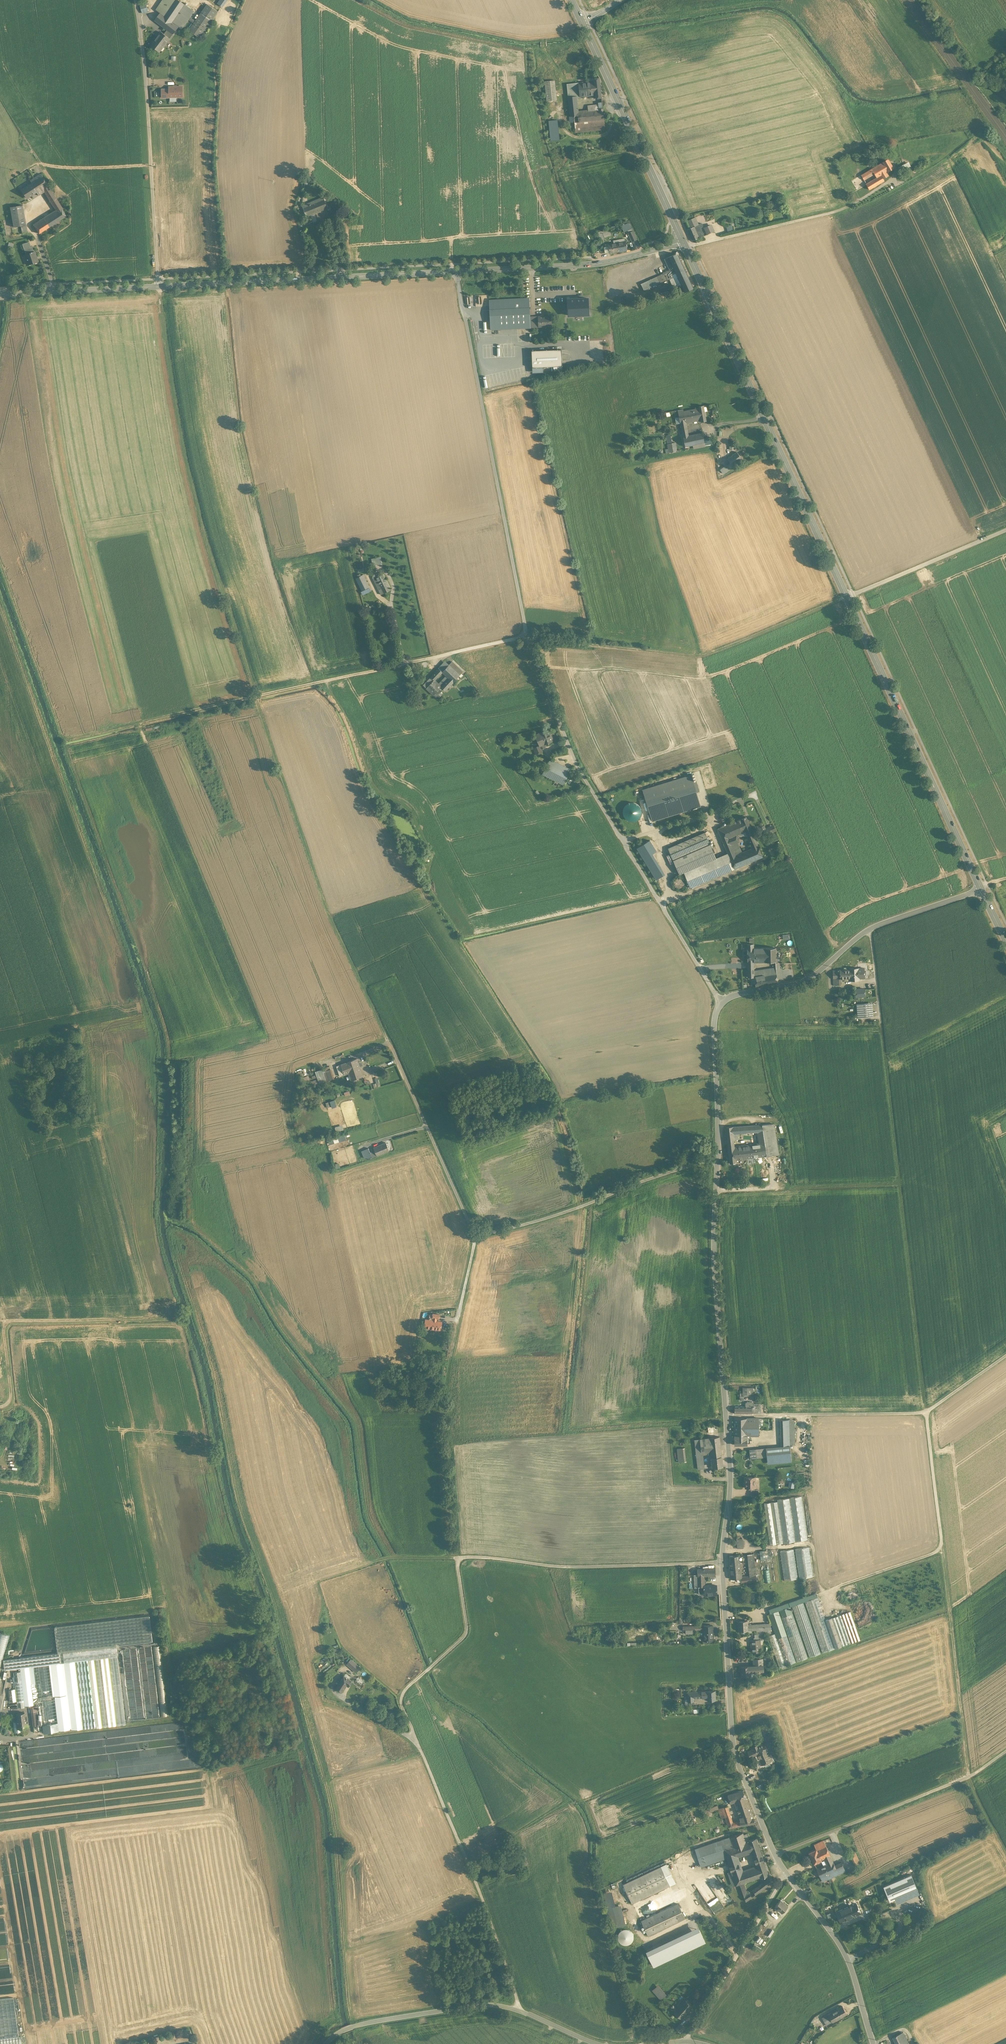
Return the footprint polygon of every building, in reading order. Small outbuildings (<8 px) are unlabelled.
[(177,0),(163,0),(156,11),(159,13),(153,21),(163,29),(160,34),(150,48),(159,55),(178,28),(183,31),(189,22),(193,25),(188,32),(199,40),(218,13),(207,5),(195,21),(190,18),(194,12),(177,0)] [(147,5),(140,6),(142,16),(149,14),(147,5)] [(605,80),(567,83),(570,124),(578,123),(579,133),(608,131),(605,80)] [(560,102),(557,81),(547,82),(549,103),(560,102)] [(183,87),(159,88),(160,100),(183,99),(183,87)] [(563,141),(561,120),(551,122),(553,143),(563,141)] [(886,159),(851,181),(857,191),(865,185),(869,191),(883,182),(882,180),(888,177),(886,174),(892,170),(886,159)] [(24,179),(30,189),(20,195),(26,206),(45,194),(57,212),(35,226),(41,235),(74,215),(65,200),(60,203),(45,179),(42,175),(32,180),(29,175),(24,179)] [(314,203),(302,208),(306,216),(328,207),(323,198),(315,201),(314,203)] [(29,233),(24,207),(11,210),(16,235),(29,233)] [(691,228),(698,225),(695,218),(687,221),(691,228)] [(628,222),(621,225),(624,232),(631,228),(628,222)] [(703,227),(702,223),(698,225),(691,228),(687,230),(692,241),(703,236),(700,228),(703,227)] [(711,225),(705,228),(708,234),(714,231),(711,225)] [(607,232),(607,229),(598,232),(600,239),(604,238),(603,233),(607,232)] [(637,239),(633,230),(628,233),(632,241),(637,239)] [(602,246),(599,242),(592,247),(595,251),(602,246)] [(626,242),(617,243),(619,252),(627,250),(626,242)] [(609,246),(605,247),(606,252),(610,252),(610,253),(619,252),(617,243),(609,245),(609,246)] [(26,256),(29,267),(40,264),(37,253),(26,256)] [(681,286),(685,292),(694,288),(678,255),(677,255),(675,254),(668,257),(676,273),(681,286)] [(676,273),(668,257),(664,259),(669,270),(664,272),(664,273),(667,280),(669,279),(673,278),(672,275),(676,273)] [(667,280),(664,273),(641,284),(644,290),(667,280)] [(681,286),(676,273),(672,275),(673,278),(676,285),(677,288),(681,286)] [(677,294),(685,292),(681,286),(677,288),(675,289),(677,294)] [(657,295),(658,299),(673,295),(672,290),(661,293),(661,294),(657,295)] [(530,317),(529,298),(489,300),(491,330),(530,328),(531,327),(530,317)] [(588,298),(567,299),(568,315),(589,314),(588,298)] [(550,316),(539,317),(539,327),(551,326),(550,316)] [(539,327),(539,317),(530,317),(531,327),(539,327)] [(561,349),(532,351),(533,373),(543,372),(543,367),(554,366),(554,371),(563,371),(561,349)] [(702,421),(700,408),(684,411),(683,409),(678,410),(679,416),(681,423),(682,431),(688,429),(687,423),(698,421),(699,422),(702,421)] [(703,433),(689,436),(683,437),(685,447),(695,445),(695,449),(706,447),(705,446),(704,439),(703,433)] [(670,453),(677,451),(675,443),(672,443),(670,434),(666,435),(669,449),(670,453)] [(711,438),(704,439),(705,446),(713,444),(711,438)] [(730,463),(733,466),(743,459),(738,452),(728,460),(730,463)] [(733,466),(730,463),(721,470),(723,473),(733,466)] [(371,558),(373,565),(382,562),(381,556),(371,558)] [(376,577),(373,578),(381,595),(391,590),(383,573),(381,574),(380,572),(375,574),(376,577)] [(363,574),(356,578),(362,590),(369,586),(363,574)] [(439,668),(442,671),(449,665),(446,661),(439,668)] [(449,665),(460,675),(463,672),(452,662),(449,665)] [(449,678),(453,682),(460,675),(449,665),(442,671),(442,672),(443,672),(449,678)] [(442,672),(442,671),(439,668),(431,676),(435,680),(443,672),(442,672)] [(431,676),(423,685),(434,695),(439,690),(442,687),(441,686),(435,680),(431,676)] [(444,689),(445,690),(453,682),(449,678),(441,686),(442,687),(444,689)] [(548,730),(535,735),(536,736),(537,739),(540,745),(541,748),(544,747),(543,745),(544,744),(553,740),(551,736),(548,730)] [(541,748),(540,745),(534,748),(536,754),(543,752),(541,748)] [(571,769),(550,759),(542,774),(563,784),(571,769)] [(692,773),(643,788),(653,823),(701,808),(692,773)] [(643,808),(629,801),(625,808),(624,808),(622,812),(624,813),(623,816),(634,822),(636,818),(638,819),(643,808)] [(746,816),(741,819),(747,834),(747,833),(752,831),(746,816)] [(747,834),(741,819),(718,829),(725,847),(739,842),(737,835),(740,834),(741,836),(747,834)] [(758,832),(761,837),(776,831),(773,825),(765,829),(764,826),(760,828),(761,830),(758,832)] [(758,845),(752,831),(747,833),(748,836),(752,848),(758,845)] [(684,872),(716,858),(705,832),(668,848),(679,874),(684,872)] [(739,842),(725,847),(727,851),(738,846),(741,845),(739,842)] [(640,848),(656,875),(664,870),(648,843),(640,848)] [(741,852),(738,846),(727,851),(728,853),(734,869),(763,857),(758,845),(752,848),(741,852)] [(690,887),(734,869),(728,853),(716,858),(684,872),(690,887)] [(766,962),(765,948),(753,949),(753,945),(748,945),(748,962),(754,962),(766,962)] [(775,948),(765,948),(766,962),(776,961),(775,948)] [(776,968),(754,971),(754,977),(756,987),(778,983),(777,973),(776,968)] [(858,969),(850,969),(850,970),(850,978),(851,980),(859,980),(858,969)] [(850,978),(850,970),(834,970),(834,979),(841,979),(850,978)] [(871,1003),(857,1004),(858,1016),(866,1016),(867,1017),(872,1016),(871,1003)] [(357,1059),(341,1064),(344,1074),(348,1073),(351,1080),(363,1076),(357,1059)] [(328,1081),(334,1079),(329,1066),(324,1068),(325,1072),(328,1081)] [(325,1072),(324,1068),(315,1071),(319,1083),(327,1081),(324,1072),(325,1072)] [(774,1124),(755,1125),(755,1132),(758,1132),(760,1144),(761,1157),(779,1154),(774,1124)] [(728,1140),(733,1139),(738,1139),(738,1133),(752,1132),(751,1125),(727,1127),(728,1140)] [(344,1134),(327,1140),(328,1144),(345,1139),(344,1134)] [(386,1143),(374,1148),(375,1150),(377,1156),(389,1151),(386,1143)] [(760,1144),(734,1147),(735,1160),(761,1157),(760,1144)] [(377,1156),(375,1150),(370,1152),(368,1149),(364,1150),(368,1160),(377,1156)] [(424,1327),(441,1329),(442,1322),(436,1321),(432,1320),(429,1319),(426,1319),(424,1327)] [(753,1387),(743,1387),(743,1396),(747,1395),(754,1395),(754,1394),(753,1387)] [(746,1403),(746,1407),(735,1407),(735,1413),(753,1412),(753,1406),(754,1406),(754,1403),(754,1402),(753,1401),(748,1401),(746,1403)] [(761,1408),(761,1403),(754,1403),(754,1406),(753,1406),(753,1412),(761,1412),(761,1408)] [(759,1418),(735,1418),(735,1435),(746,1435),(759,1435),(759,1418)] [(790,1419),(781,1419),(782,1435),(790,1434),(790,1419)] [(790,1434),(782,1435),(782,1442),(783,1446),(791,1445),(790,1434)] [(746,1435),(735,1435),(735,1439),(734,1439),(734,1444),(747,1444),(747,1439),(745,1439),(746,1435)] [(719,1437),(695,1439),(696,1452),(703,1451),(711,1450),(711,1458),(721,1457),(719,1437)] [(783,1446),(767,1447),(768,1456),(768,1463),(792,1461),(791,1445),(783,1446)] [(767,1447),(758,1448),(758,1457),(768,1456),(767,1447)] [(684,1448),(677,1449),(678,1462),(686,1461),(684,1448)] [(703,1451),(696,1452),(698,1468),(705,1468),(705,1465),(703,1451)] [(721,1457),(711,1458),(712,1462),(711,1462),(712,1467),(722,1465),(721,1457)] [(755,1484),(755,1477),(744,1477),(744,1482),(745,1482),(745,1488),(754,1488),(754,1484),(755,1484)] [(802,1496),(777,1499),(778,1501),(765,1503),(770,1544),(807,1539),(802,1496)] [(809,1547),(795,1548),(799,1578),(813,1576),(809,1547)] [(771,1558),(771,1549),(759,1550),(759,1559),(771,1558)] [(794,1549),(780,1550),(784,1580),(798,1578),(794,1549)] [(743,1555),(729,1556),(731,1579),(741,1578),(745,1577),(745,1576),(743,1555)] [(715,1568),(697,1569),(697,1575),(698,1575),(698,1576),(704,1576),(715,1576),(715,1568)] [(705,1586),(704,1586),(704,1588),(702,1588),(700,1588),(700,1595),(716,1594),(716,1586),(705,1586)] [(816,1593),(769,1609),(770,1613),(778,1610),(779,1610),(790,1606),(792,1606),(803,1602),(805,1601),(818,1597),(816,1593)] [(818,1597),(805,1601),(822,1653),(835,1648),(826,1620),(818,1597)] [(803,1602),(792,1606),(810,1657),(821,1653),(803,1602)] [(790,1606),(779,1610),(781,1617),(792,1613),(791,1610),(792,1610),(792,1608),(791,1609),(790,1606)] [(796,1662),(778,1610),(770,1613),(768,1614),(775,1633),(786,1665),(796,1662)] [(850,1611),(832,1618),(842,1646),(860,1640),(850,1611)] [(792,1613),(781,1617),(797,1661),(808,1658),(792,1613)] [(832,1618),(832,1617),(826,1620),(835,1648),(842,1646),(832,1618)] [(747,1620),(738,1621),(739,1625),(738,1625),(738,1631),(748,1630),(751,1630),(751,1624),(747,1624),(747,1620)] [(770,1623),(751,1624),(751,1630),(756,1629),(756,1634),(762,1633),(771,1633),(770,1623)] [(713,1625),(703,1625),(704,1629),(703,1629),(704,1637),(702,1637),(702,1641),(704,1641),(708,1640),(713,1640),(713,1625)] [(775,1633),(768,1635),(779,1667),(786,1665),(775,1633)] [(755,1637),(753,1637),(754,1639),(751,1639),(752,1651),(760,1651),(760,1639),(763,1639),(763,1636),(755,1637)] [(3,1660),(7,1705),(42,1713),(46,1732),(130,1725),(120,1644),(3,1660)] [(361,1667),(351,1658),(346,1664),(356,1673),(361,1667)] [(753,1665),(740,1666),(739,1667),(739,1670),(740,1671),(741,1671),(742,1676),(750,1675),(750,1678),(754,1677),(755,1677),(754,1672),(759,1671),(760,1671),(760,1670),(764,1670),(763,1665),(753,1665)] [(352,1680),(344,1675),(335,1688),(342,1692),(346,1684),(349,1686),(352,1680)] [(715,1690),(707,1691),(707,1700),(707,1701),(716,1700),(715,1690)] [(707,1691),(693,1691),(694,1698),(705,1697),(706,1700),(707,1700),(707,1691)] [(27,1713),(16,1713),(17,1730),(28,1729),(27,1713)] [(26,1745),(27,1745),(28,1748),(38,1746),(36,1739),(25,1741),(26,1745)] [(770,1741),(765,1743),(770,1754),(770,1753),(775,1751),(770,1741)] [(765,1743),(758,1746),(757,1745),(754,1746),(754,1748),(748,1750),(751,1757),(757,1754),(761,1765),(772,1760),(770,1753),(770,1754),(765,1743)] [(750,1806),(743,1791),(728,1795),(731,1804),(738,1801),(740,1819),(752,1818),(750,1806)] [(739,1820),(732,1822),(727,1806),(722,1808),(725,1817),(729,1828),(741,1825),(739,1820)] [(743,1832),(695,1848),(701,1867),(726,1858),(723,1849),(746,1841),(744,1834),(743,1832)] [(750,1840),(748,1840),(752,1852),(756,1862),(764,1859),(756,1837),(750,1840)] [(746,1841),(723,1849),(726,1858),(735,1885),(739,1884),(744,1883),(740,1871),(739,1868),(741,1868),(737,1857),(752,1852),(748,1840),(746,1841)] [(824,1841),(815,1845),(817,1849),(822,1859),(825,1858),(831,1856),(824,1841)] [(859,1859),(854,1848),(849,1850),(854,1861),(859,1859)] [(817,1849),(809,1852),(814,1863),(822,1859),(817,1849)] [(831,1856),(825,1858),(828,1864),(832,1873),(845,1867),(842,1862),(835,1865),(831,1856)] [(757,1866),(740,1871),(744,1883),(766,1875),(769,1874),(764,1859),(756,1862),(757,1866)] [(741,1868),(739,1868),(740,1871),(757,1866),(756,1862),(741,1868)] [(828,1864),(817,1868),(823,1882),(834,1877),(832,1873),(828,1864)] [(675,1883),(666,1865),(661,1868),(669,1885),(675,1883)] [(660,1867),(623,1885),(632,1903),(669,1885),(661,1868),(660,1867)] [(845,1867),(832,1873),(834,1877),(847,1871),(845,1867)] [(707,1879),(715,1894),(725,1888),(717,1873),(707,1879)] [(767,1880),(748,1893),(747,1890),(742,1892),(745,1901),(771,1883),(769,1874),(766,1875),(767,1880)] [(911,1876),(883,1887),(888,1901),(894,1899),(896,1903),(919,1894),(911,1876)] [(610,1890),(603,1892),(614,1926),(621,1924),(615,1905),(610,1890)] [(788,1906),(781,1900),(776,1906),(782,1912),(788,1906)] [(678,1903),(642,1920),(649,1934),(685,1917),(678,1903)] [(857,1903),(845,1908),(850,1918),(861,1913),(857,1903)] [(626,1923),(620,1904),(615,1905),(621,1924),(626,1923)] [(845,1908),(837,1912),(841,1921),(850,1918),(845,1908)] [(633,1939),(633,1936),(633,1933),(631,1931),(628,1929),(625,1928),(622,1929),(620,1931),(618,1933),(618,1936),(618,1939),(620,1942),(623,1944),(626,1944),(629,1944),(631,1942),(633,1939)] [(659,1985),(653,1990),(661,1999),(667,1994),(659,1985)] [(685,1999),(674,2012),(681,2018),(693,2006),(685,1999)] [(0,2002),(0,2043),(22,2043),(21,2036),(18,2036),(13,2000),(0,2002)] [(843,2006),(834,2011),(836,2015),(838,2018),(847,2013),(843,2006)] [(830,2018),(828,2014),(822,2017),(826,2025),(838,2018),(836,2015),(830,2018)] [(685,2027),(680,2022),(676,2026),(681,2031),(685,2027)] [(893,2037),(894,2040),(893,2040),(894,2042),(895,2042),(896,2043),(909,2043),(903,2032),(893,2037)]
